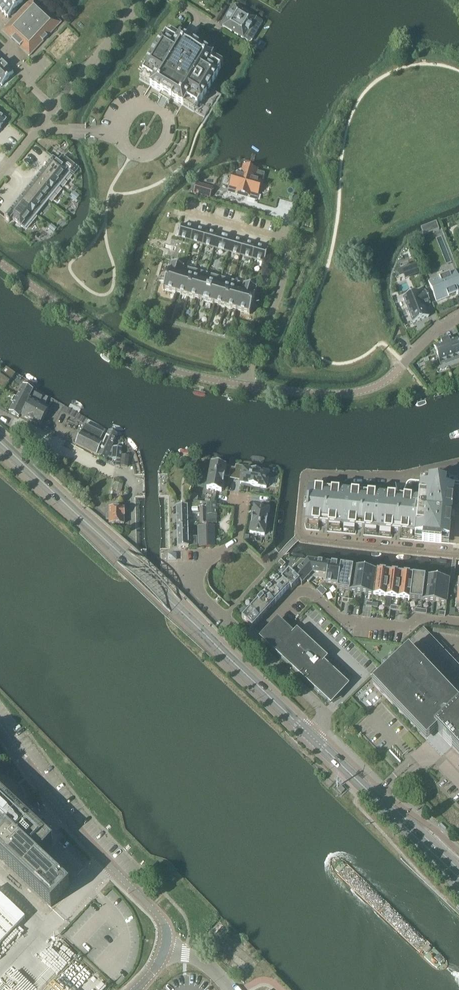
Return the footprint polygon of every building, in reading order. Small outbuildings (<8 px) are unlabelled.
[(0,8),(0,11),(8,18),(23,2),(20,0),(8,0),(0,8)] [(2,30),(29,56),(61,23),(36,0),(30,0),(2,30)] [(256,19),(235,6),(230,14),(230,13),(226,19),(227,19),(222,27),(243,40),(248,32),(252,27),(251,26),(256,19)] [(146,64),(143,70),(156,78),(151,87),(161,93),(162,94),(161,95),(170,100),(170,99),(171,100),(182,106),(187,97),(200,105),(204,99),(204,100),(218,77),(217,77),(219,74),(211,68),(214,63),(198,54),(198,53),(190,48),(189,49),(174,39),(170,44),(162,39),(160,42),(159,42),(146,64)] [(1,86),(13,74),(0,62),(0,85),(1,86)] [(44,169),(41,173),(55,185),(59,188),(70,174),(73,176),(78,169),(62,156),(57,163),(52,159),(47,166),(46,165),(43,169),(44,169)] [(256,171),(244,167),(241,177),(233,175),(230,187),(237,190),(236,193),(248,197),(247,199),(255,201),(257,195),(261,183),(253,181),(256,171)] [(55,185),(41,173),(30,187),(48,202),(59,188),(55,185)] [(212,189),(197,184),(194,194),(209,198),(212,189)] [(48,202),(30,187),(18,201),(37,216),(48,202)] [(73,193),(70,197),(72,198),(76,201),(79,197),(73,193)] [(18,201),(4,219),(9,223),(12,220),(20,227),(25,230),(37,216),(32,212),(18,201)] [(435,221),(430,223),(433,231),(438,229),(435,221)] [(181,225),(178,238),(190,242),(194,229),(181,225)] [(194,229),(190,242),(199,244),(202,245),(206,232),(203,232),(194,229)] [(206,232),(202,245),(215,249),(218,236),(206,232)] [(218,236),(215,249),(221,251),(227,252),(231,240),(225,238),(218,236)] [(231,240),(227,252),(239,256),(243,243),(231,240)] [(243,243),(239,256),(242,257),(252,259),(255,247),(246,244),(243,243)] [(255,247),(252,259),(264,263),(268,250),(255,247)] [(171,264),(169,271),(168,271),(163,291),(164,290),(176,294),(184,268),(184,267),(171,264)] [(417,267),(402,273),(404,278),(419,272),(417,267)] [(187,297),(195,271),(184,268),(176,294),(187,297)] [(195,271),(187,297),(199,300),(206,274),(195,271)] [(458,294),(458,281),(455,272),(453,273),(438,279),(439,283),(430,286),(431,288),(430,288),(435,301),(436,301),(437,303),(446,299),(456,295),(456,296),(458,295),(458,294)] [(199,300),(199,301),(200,301),(212,304),(212,305),(213,305),(213,304),(221,279),(206,274),(199,300)] [(221,279),(213,304),(225,308),(232,282),(221,279)] [(232,282),(225,308),(236,311),(243,285),(235,283),(232,282)] [(415,283),(400,289),(413,324),(428,318),(424,307),(430,304),(425,292),(419,294),(415,283)] [(249,315),(248,315),(249,315),(255,296),(254,296),(256,288),(243,284),(243,285),(236,311),(249,315)] [(435,349),(440,363),(458,357),(458,349),(456,341),(449,343),(448,340),(441,343),(442,346),(435,349)] [(5,369),(0,376),(0,390),(2,391),(13,376),(5,369)] [(9,413),(19,418),(34,388),(24,383),(9,413)] [(48,410),(42,407),(46,398),(43,397),(43,396),(35,392),(32,398),(40,402),(38,405),(30,400),(21,417),(39,426),(48,410)] [(82,433),(81,432),(75,444),(96,455),(102,443),(96,439),(99,433),(85,426),(82,433)] [(117,435),(109,432),(98,456),(106,459),(107,457),(112,459),(112,460),(116,461),(115,467),(119,467),(121,449),(113,448),(113,449),(111,448),(117,435)] [(226,466),(211,464),(206,490),(221,492),(224,477),(229,478),(231,468),(226,468),(226,466)] [(242,471),(236,469),(235,477),(241,478),(240,484),(266,489),(269,474),(243,469),(242,471)] [(322,491),(308,490),(305,525),(415,535),(415,537),(422,538),(422,542),(441,544),(441,539),(449,540),(453,490),(449,490),(449,484),(424,481),(424,487),(419,487),(418,500),(400,499),(399,499),(331,492),(332,486),(323,485),(322,491)] [(113,490),(118,491),(120,492),(122,485),(115,483),(113,490)] [(262,509),(254,508),(249,534),(264,536),(269,510),(268,510),(269,504),(263,503),(262,509)] [(216,506),(205,504),(205,508),(205,516),(216,516),(216,506)] [(187,507),(176,507),(177,528),(187,528),(187,517),(190,517),(193,517),(198,518),(199,507),(190,507),(187,507)] [(124,509),(109,509),(109,524),(124,524),(123,517),(124,517),(124,509)] [(205,516),(199,517),(199,526),(217,525),(216,516),(205,516)] [(213,547),(213,527),(199,528),(200,548),(213,547)] [(187,528),(177,528),(177,548),(188,548),(188,547),(197,547),(197,538),(188,538),(187,528)] [(307,561),(293,577),(299,583),(302,586),(306,581),(312,575),(307,561)] [(307,561),(312,575),(313,578),(326,580),(327,580),(329,565),(307,561)] [(341,566),(329,565),(327,580),(326,580),(325,585),(337,586),(338,587),(341,566)] [(353,568),(341,566),(338,587),(337,586),(337,590),(349,592),(353,568)] [(364,570),(353,568),(349,592),(361,594),(364,570)] [(376,571),(364,570),(361,594),(373,595),(376,571)] [(388,573),(376,571),(373,595),(385,597),(388,573)] [(293,577),(289,573),(281,581),(289,589),(291,591),(299,583),(293,577)] [(400,574),(388,573),(385,597),(397,598),(400,574)] [(412,576),(400,574),(397,598),(409,600),(412,576)] [(425,577),(412,576),(409,600),(422,601),(425,577)] [(437,579),(425,577),(422,601),(434,603),(437,579)] [(281,581),(279,579),(271,587),(282,597),(289,589),(281,581)] [(449,580),(437,579),(434,603),(446,604),(449,580)] [(282,597),(271,587),(264,595),(275,605),(282,597)] [(275,605),(264,595),(257,603),(267,613),(275,605)] [(267,613),(257,603),(249,611),(260,621),(267,613)] [(260,621),(249,611),(241,619),(252,629),(260,621)] [(277,621),(261,638),(331,703),(346,686),(323,664),(328,659),(297,629),(292,635),(277,621)] [(380,685),(380,686),(379,686),(379,687),(378,688),(378,689),(379,690),(379,691),(379,692),(381,693),(382,694),(383,694),(385,694),(386,694),(387,693),(388,693),(393,698),(392,698),(391,699),(391,700),(391,701),(391,702),(391,703),(391,704),(392,705),(394,706),(394,707),(395,707),(396,707),(397,707),(398,707),(399,707),(400,706),(405,711),(404,712),(403,713),(403,714),(403,715),(403,716),(403,717),(404,717),(404,718),(406,719),(406,720),(407,720),(408,720),(409,720),(410,720),(411,720),(412,719),(417,724),(416,725),(416,726),(415,727),(415,728),(415,729),(416,729),(416,730),(418,733),(419,733),(420,733),(421,734),(422,734),(422,733),(423,733),(424,733),(424,732),(425,732),(433,724),(435,727),(434,728),(451,747),(441,756),(445,760),(445,759),(454,769),(458,765),(457,765),(458,764),(458,667),(423,629),(409,642),(415,649),(379,683),(380,685)] [(51,908),(69,888),(38,859),(53,843),(38,829),(38,828),(38,827),(38,826),(37,825),(36,825),(35,825),(34,826),(21,813),(22,811),(23,809),(23,807),(24,805),(24,803),(24,802),(24,800),(24,798),(23,796),(23,794),(22,792),(21,791),(20,789),(19,787),(19,786),(17,785),(16,784),(14,783),(13,782),(11,781),(9,780),(7,779),(5,779),(3,779),(1,779),(0,779),(0,860),(51,908)] [(24,919),(0,896),(0,945),(24,919)]
